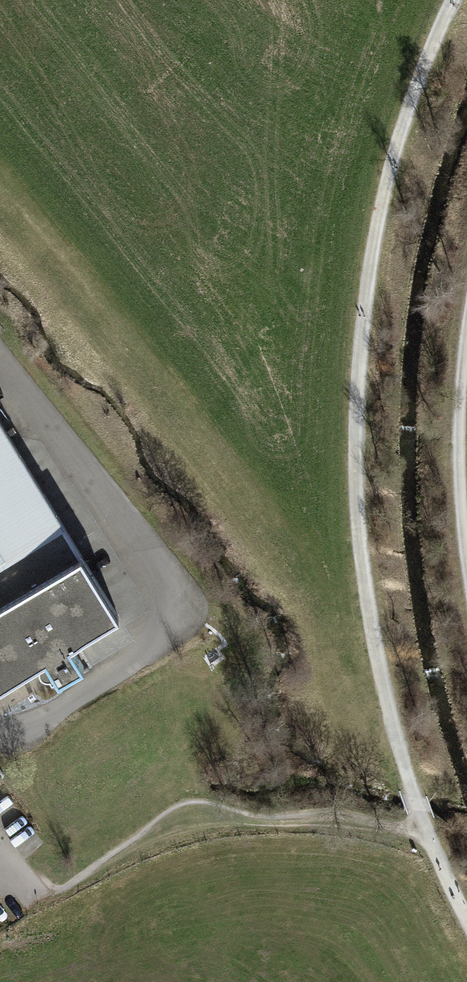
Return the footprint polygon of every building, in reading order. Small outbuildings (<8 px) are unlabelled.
[(120,622),(0,430),(0,693),(36,671),(50,693),(77,675),(65,656),(120,622)]
